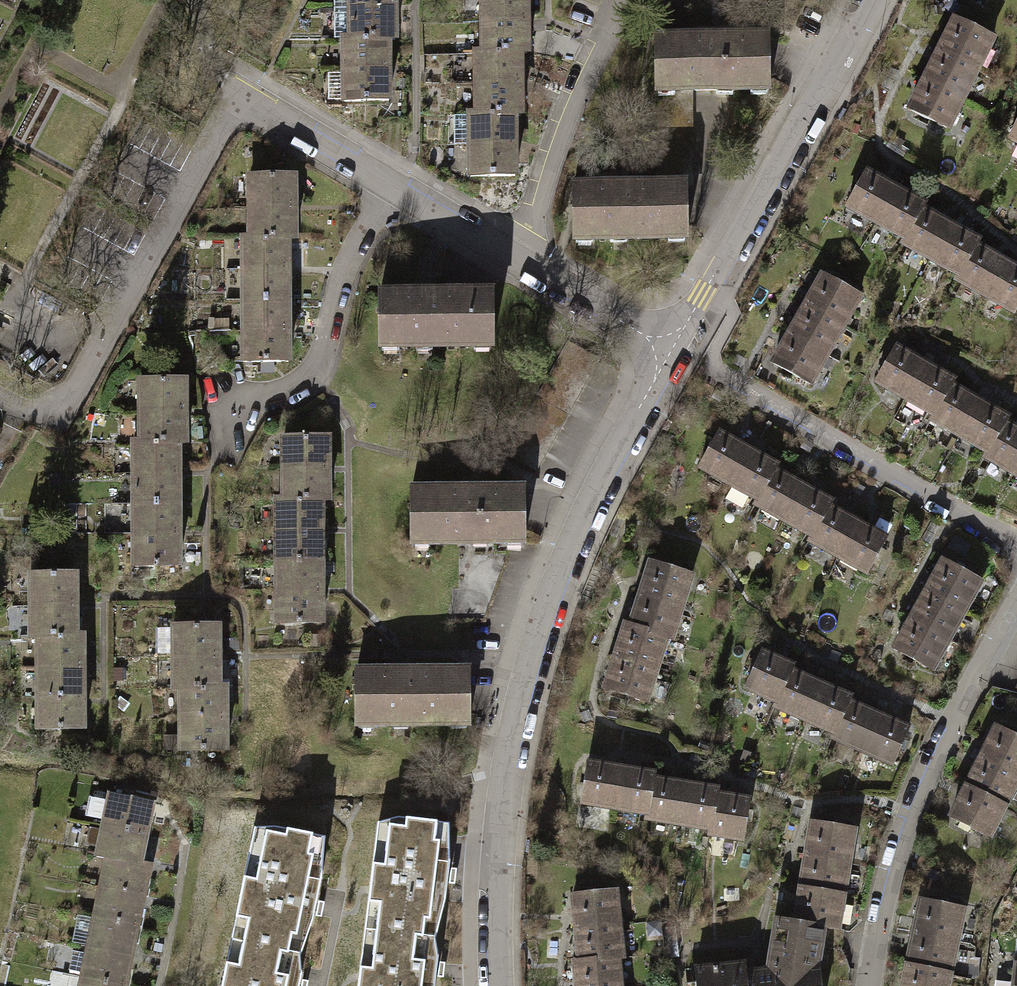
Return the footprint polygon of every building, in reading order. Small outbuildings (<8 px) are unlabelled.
[(349,8),(392,7),(392,0),(348,0),(349,8)] [(481,21),(527,20),(527,0),(481,0),(481,21)] [(349,21),(349,38),(385,37),(393,37),(392,7),(349,8),(332,9),(333,21),(349,21)] [(954,17),(938,48),(976,68),(992,37),(954,17)] [(527,51),(527,20),(481,21),(482,52),(518,51),(527,51)] [(342,38),(343,69),(386,68),(385,37),(349,38),(342,38)] [(656,38),(656,89),(689,89),(768,89),(768,38),(656,38)] [(938,48),(922,79),(960,98),(976,68),(938,48)] [(475,52),(475,83),(518,83),(518,51),(482,52),(475,52)] [(387,100),(386,68),(343,69),(344,101),(387,100)] [(944,129),(960,98),(922,79),(906,109),(944,129)] [(519,113),(518,83),(475,83),(475,114),(513,113),(519,113)] [(403,90),(390,89),(388,118),(402,119),(403,90)] [(656,89),(657,106),(689,106),(689,89),(656,89)] [(657,106),(657,123),(690,123),(689,106),(657,106)] [(469,130),(469,144),(513,144),(513,113),(475,114),(452,114),(452,130),(469,130)] [(513,175),(513,144),(469,144),(469,175),(513,175)] [(657,152),(657,169),(690,169),(690,152),(657,152)] [(690,186),(690,169),(657,169),(657,186),(686,186),(690,186)] [(847,205),(875,222),(895,188),(866,172),(847,205)] [(249,176),(249,207),(292,207),(292,175),(249,176)] [(657,186),(573,186),(573,237),(686,236),(686,186),(657,186)] [(923,204),(895,188),(875,222),(903,238),(920,208),(923,204)] [(293,239),(292,207),(249,207),(249,239),(286,239),(293,239)] [(901,242),(930,258),(949,224),(920,208),(903,238),(901,242)] [(977,241),(949,224),(930,258),(958,274),(975,244),(977,241)] [(242,239),(242,269),(286,269),(286,239),(249,239),(242,239)] [(956,278),(985,294),(1004,260),(975,244),(958,274),(956,278)] [(1004,260),(985,294),(1014,310),(1016,304),(1016,268),(1004,260)] [(286,299),(286,269),(242,269),(242,300),(286,299)] [(822,274),(805,304),(842,325),(859,295),(822,274)] [(492,295),(378,294),(378,344),(492,345),(492,295)] [(242,300),(242,330),(286,330),(286,299),(242,300)] [(805,304),(789,333),(826,354),(842,325),(805,304)] [(201,330),(188,330),(192,354),(202,351),(201,330)] [(286,361),(286,330),(242,330),(243,361),(286,361)] [(809,383),(826,354),(789,333),(772,362),(809,383)] [(876,381),(905,398),(925,364),(896,347),(876,381)] [(905,398),(932,414),(949,385),(952,380),(925,364),(905,398)] [(140,379),(140,411),(184,411),(183,378),(140,379)] [(978,401),(949,385),(932,414),(930,417),(958,434),(978,401)] [(958,434),(986,450),(1003,422),(1006,418),(978,401),(958,434)] [(184,441),(184,411),(140,411),(140,442),(176,441),(184,441)] [(1003,422),(986,450),(984,455),(1012,472),(1016,463),(1016,430),(1003,422)] [(699,467),(728,483),(748,448),(718,432),(699,467)] [(283,436),(283,468),(328,468),(328,436),(283,436)] [(133,442),(133,473),(176,473),(176,441),(140,442),(133,442)] [(776,464),(748,448),(728,483),(757,499),(773,470),(776,464)] [(328,499),(328,468),(283,468),(283,499),(319,499),(328,499)] [(755,503),(783,519),(802,486),(773,470),(757,499),(755,503)] [(177,504),(176,473),(133,473),(133,504),(177,504)] [(829,501),(802,486),(783,519),(811,534),(827,505),(829,501)] [(411,541),(457,540),(506,540),(521,540),(521,488),(410,489),(411,541)] [(276,499),(276,531),(320,530),(319,499),(283,499),(276,499)] [(133,504),(134,534),(177,534),(177,504),(133,504)] [(808,540),(837,555),(855,521),(827,505),(811,534),(808,540)] [(886,538),(855,521),(837,555),(867,572),(886,538)] [(320,561),(320,530),(276,531),(277,561),(320,561)] [(177,564),(177,534),(134,534),(134,564),(177,564)] [(457,540),(458,587),(488,587),(494,587),(494,573),(501,573),(501,557),(506,557),(506,540),(457,540)] [(942,559),(925,590),(963,611),(980,579),(942,559)] [(277,561),(277,591),(320,591),(320,561),(277,561)] [(651,561),(630,626),(665,637),(669,638),(690,574),(651,561)] [(30,572),(30,603),(75,603),(75,573),(30,572)] [(925,590),(910,618),(948,639),(963,611),(925,590)] [(320,620),(320,591),(277,591),(277,620),(320,620)] [(74,634),(75,603),(30,603),(30,634),(38,634),(74,634)] [(931,669),(948,639),(910,618),(893,649),(931,669)] [(645,701),(665,637),(630,626),(624,624),(603,688),(645,701)] [(172,626),(173,657),(216,657),(216,626),(172,626)] [(38,634),(38,666),(81,666),(81,634),(74,634),(38,634)] [(746,688),(774,701),(788,670),(791,664),(762,651),(746,688)] [(217,687),(216,657),(173,657),(173,687),(180,687),(217,687)] [(81,695),(81,666),(38,666),(38,695),(81,695)] [(467,670),(354,672),(355,726),(468,724),(467,670)] [(772,705),(803,719),(818,684),(788,670),(774,701),(772,705)] [(848,697),(818,684),(803,719),(832,732),(846,701),(848,697)] [(180,687),(180,718),(224,718),(224,687),(217,687),(180,687)] [(81,726),(81,695),(38,695),(38,726),(81,726)] [(831,736),(861,750),(877,714),(846,701),(832,732),(831,736)] [(906,728),(877,714),(861,750),(891,763),(906,728)] [(224,749),(224,718),(180,718),(180,736),(180,746),(180,749),(224,749)] [(980,757),(1016,775),(1016,736),(996,726),(980,757)] [(180,746),(180,736),(165,737),(165,746),(180,746)] [(966,786),(1004,804),(1016,777),(1016,775),(980,757),(966,786)] [(578,800),(613,806),(620,767),(585,761),(578,800)] [(652,773),(620,767),(613,806),(645,812),(651,778),(652,773)] [(645,816),(676,822),(683,784),(651,778),(645,812),(645,816)] [(715,790),(683,784),(676,822),(709,827),(715,794),(715,790)] [(989,833),(1004,804),(966,786),(951,814),(989,833)] [(104,818),(103,824),(146,833),(153,801),(110,792),(108,799),(88,795),(84,814),(104,818)] [(748,800),(715,794),(709,827),(708,832),(742,838),(748,800)] [(378,824),(365,930),(429,938),(435,939),(438,917),(431,916),(433,901),(445,902),(447,881),(450,861),(443,861),(438,860),(440,844),(447,844),(450,823),(398,817),(397,827),(378,824)] [(810,821),(805,856),(848,862),(853,828),(810,821)] [(140,863),(146,833),(103,824),(102,830),(87,827),(84,842),(98,845),(97,854),(106,856),(140,863)] [(254,829),(233,932),(302,946),(304,935),(297,933),(300,918),(312,920),(321,879),(309,876),(313,858),(320,859),(325,837),(275,827),(274,833),(254,829)] [(106,856),(100,886),(141,895),(148,865),(140,863),(106,856)] [(805,856),(800,887),(843,894),(848,862),(805,856)] [(100,886),(94,917),(135,925),(141,895),(100,886)] [(838,928),(843,894),(800,887),(795,921),(824,926),(838,928)] [(571,894),(574,927),(618,923),(615,890),(571,894)] [(922,899),(915,933),(955,941),(962,908),(922,899)] [(129,955),(135,925),(94,917),(88,946),(129,955)] [(824,926),(795,921),(774,918),(766,969),(744,971),(743,963),(695,967),(696,985),(820,985),(817,962),(824,926)] [(621,957),(618,923),(574,927),(578,961),(615,957),(621,957)] [(429,938),(365,930),(358,985),(434,985),(436,977),(438,956),(426,955),(429,938)] [(302,946),(233,932),(222,985),(299,985),(302,975),(290,972),(293,955),(300,956),(302,946)] [(948,974),(955,941),(915,933),(908,966),(948,974)] [(88,946),(82,977),(123,985),(129,955),(88,946)] [(575,985),(618,985),(615,957),(578,961),(573,962),(575,985)] [(948,974),(908,966),(903,985),(946,985),(948,974)] [(123,985),(82,977),(80,985),(123,985)]
